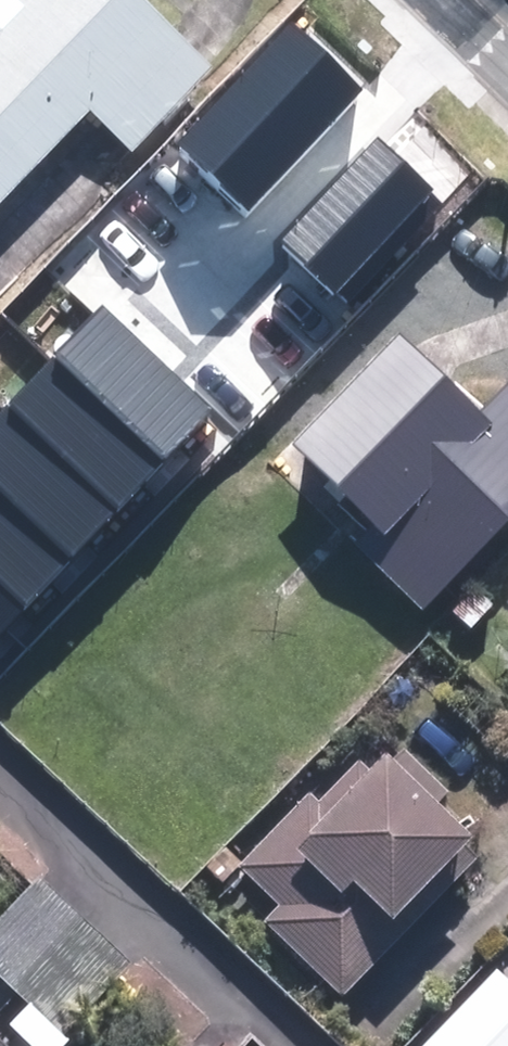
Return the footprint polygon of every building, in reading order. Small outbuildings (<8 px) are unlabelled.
[(127,0),(0,0),(0,204),(87,117),(124,154),(203,74),(127,0)] [(364,89),(295,25),(182,144),(252,209),(364,89)] [(431,189),(376,139),(280,245),(335,295),(431,189)] [(214,408),(102,305),(52,358),(163,462),(214,408)] [(275,463),(373,552),(361,565),(418,617),(507,518),(507,409),(493,395),(465,425),(381,348),(275,463)] [(163,462),(52,358),(5,408),(116,512),(163,462)] [(5,408),(0,413),(0,494),(71,560),(116,512),(5,408)] [(0,494),(0,592),(22,613),(71,560),(0,494)] [(22,613),(0,592),(0,636),(22,613)] [(374,735),(227,868),(265,910),(249,924),(327,1010),(389,954),(378,942),(435,890),(442,898),(475,868),(431,820),(442,810),(374,735)] [(0,907),(0,998),(48,1045),(59,1045),(134,971),(35,872),(0,907)] [(490,974),(418,1045),(507,1045),(507,992),(490,974)]
